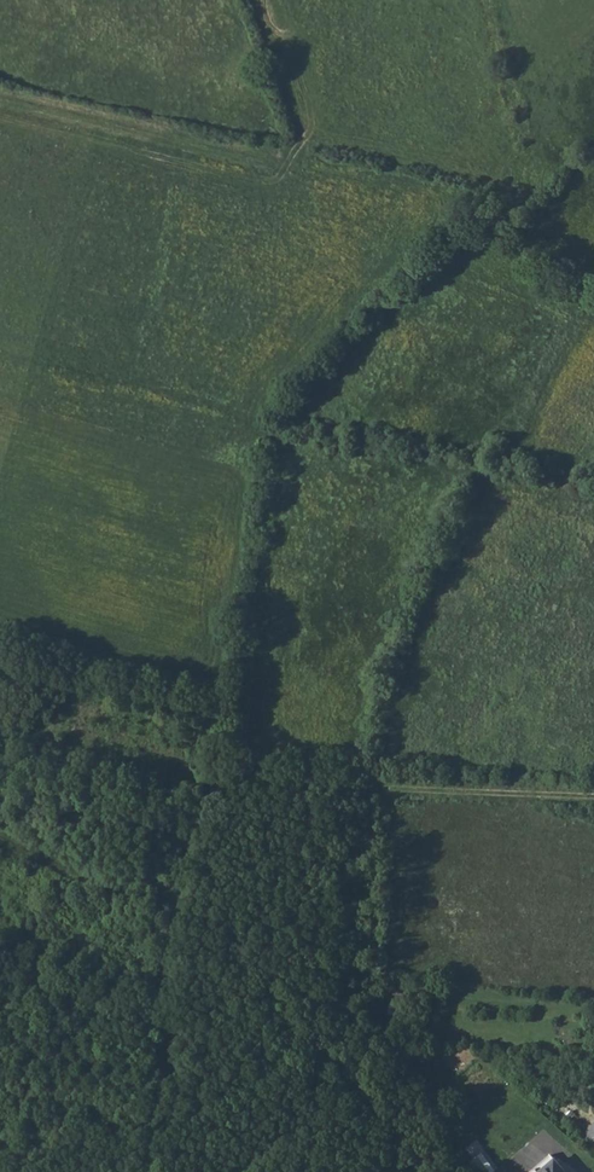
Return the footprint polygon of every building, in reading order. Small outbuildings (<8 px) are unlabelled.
[(582,1134),(593,1145),(593,1122),(582,1134)] [(555,1161),(550,1155),(531,1171),(542,1171),(555,1161)] [(555,1161),(542,1171),(564,1171),(555,1161)]
